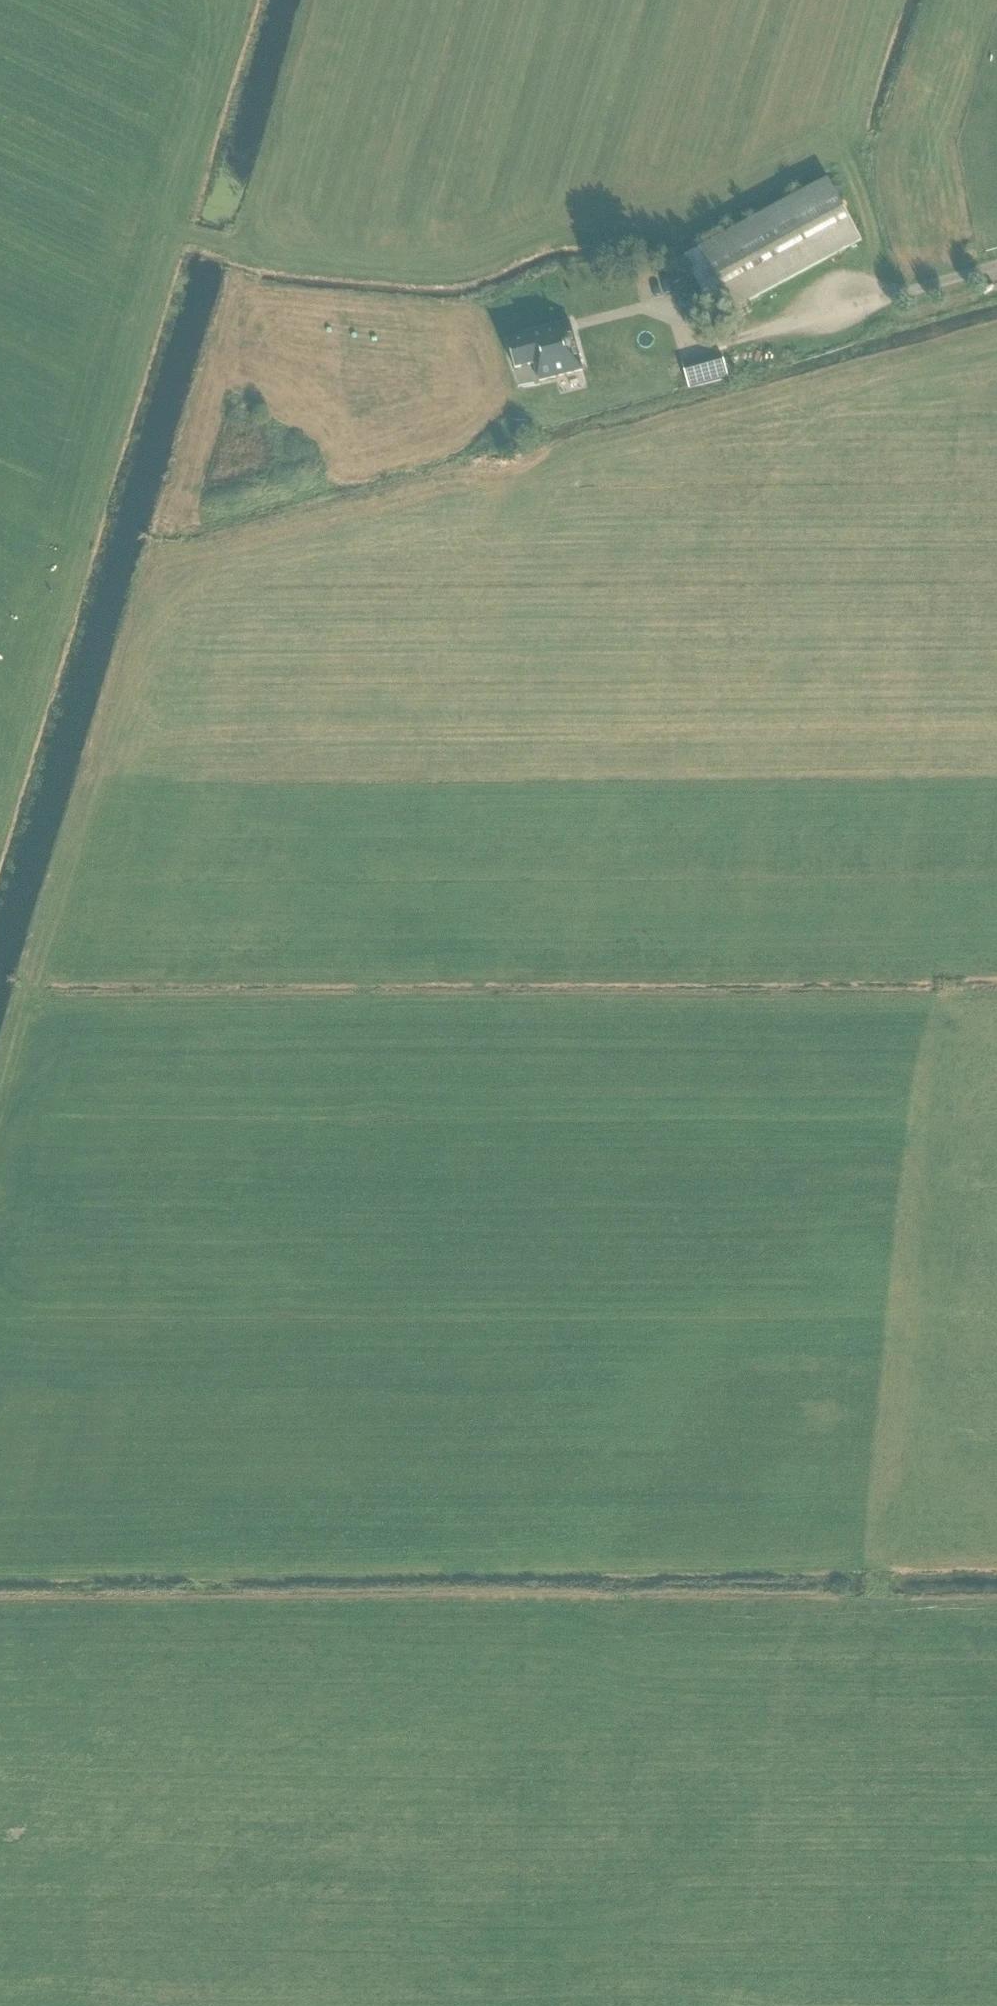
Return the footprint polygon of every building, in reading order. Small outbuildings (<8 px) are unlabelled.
[(716,319),(733,310),(862,241),(829,180),(684,258),(700,289),(716,319)] [(535,364),(539,382),(583,370),(570,322),(524,334),(526,338),(508,343),(515,369),(535,364)] [(692,388),(731,374),(722,349),(683,364),(692,388)]
